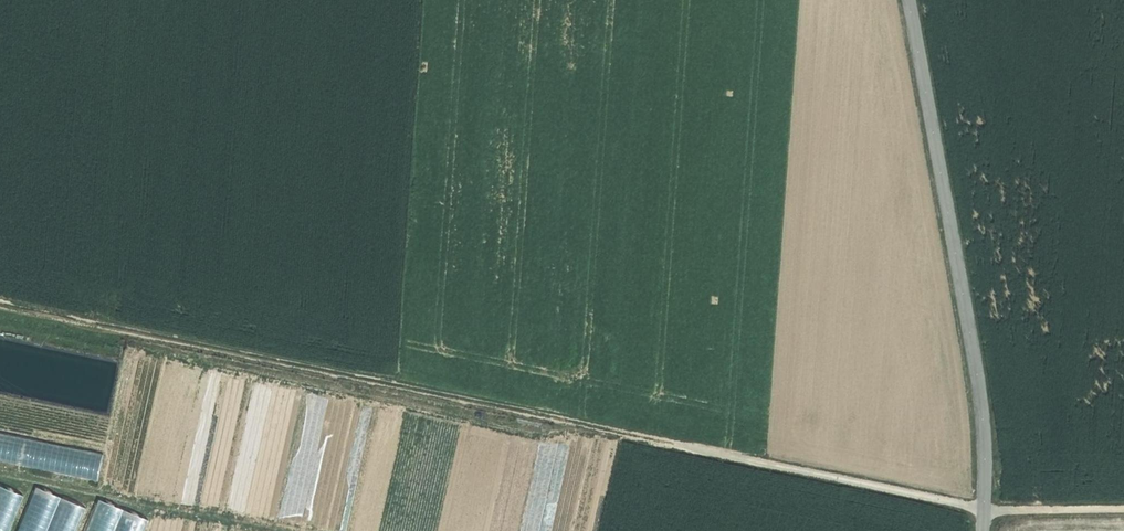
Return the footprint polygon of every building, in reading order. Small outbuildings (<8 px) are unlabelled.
[(0,486),(0,530),(9,530),(24,496),(0,486)] [(36,487),(18,530),(48,530),(62,497),(36,487)] [(62,497),(48,530),(77,530),(87,508),(62,497)] [(100,499),(87,530),(116,530),(125,510),(100,499)] [(125,510),(116,530),(146,530),(151,520),(125,510)]
